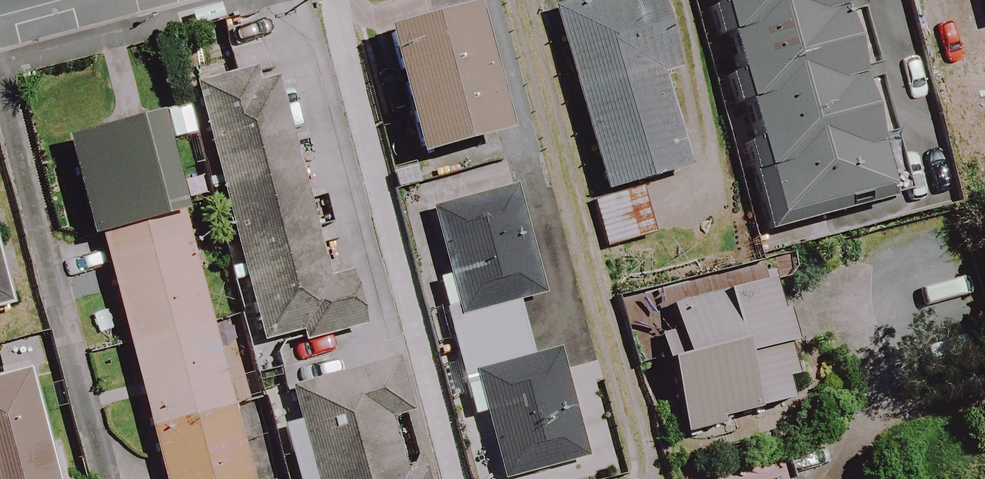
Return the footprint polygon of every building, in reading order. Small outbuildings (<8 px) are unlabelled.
[(655,0),(608,0),(552,15),(602,195),(685,172),(659,77),(675,73),(655,0)] [(749,143),(741,145),(762,225),(770,223),(887,193),(873,141),(836,0),(712,0),(714,8),(706,10),(714,41),(722,39),(731,74),(723,76),(733,112),(741,110),(749,143)] [(508,137),(479,13),(386,35),(415,159),(508,137)] [(193,91),(258,341),(301,329),(305,344),(361,330),(347,276),(323,282),(269,72),(193,91)] [(229,410),(249,406),(233,337),(214,342),(187,224),(179,226),(156,123),(65,144),(88,244),(103,241),(157,478),(245,478),(229,410)] [(585,478),(555,353),(531,359),(519,314),(541,309),(512,189),(431,209),(458,322),(448,324),(472,421),(480,419),(494,478),(585,478)] [(789,365),(767,284),(668,311),(680,354),(663,359),(684,434),(793,404),(782,367),(789,365)] [(394,365),(284,392),(293,426),(280,429),(293,478),(418,478),(414,462),(398,466),(387,422),(407,416),(394,365)] [(24,376),(0,382),(0,478),(51,478),(24,376)]
